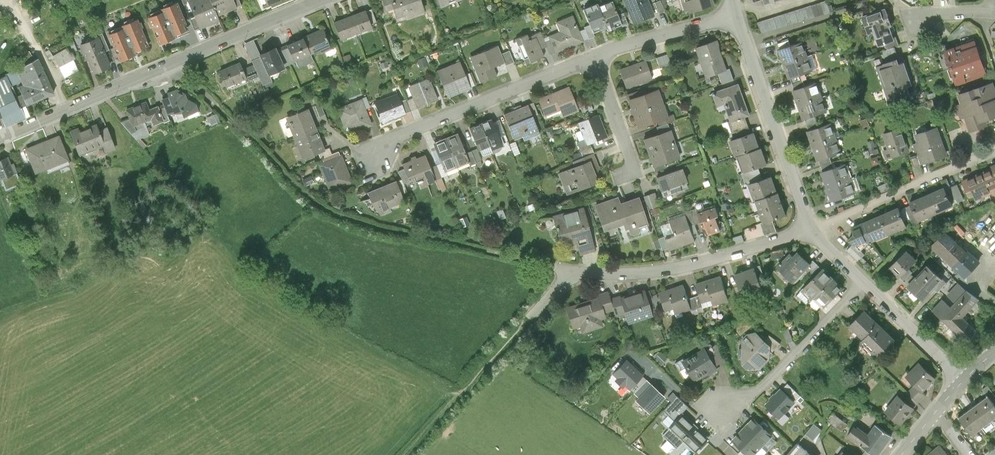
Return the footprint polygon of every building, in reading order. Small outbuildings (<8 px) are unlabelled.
[(209,0),(188,0),(185,1),(198,31),(219,21),(217,17),(209,0)] [(217,17),(237,8),(234,0),(209,0),(217,17)] [(386,11),(394,9),(397,20),(426,11),(423,0),(383,0),(386,11)] [(649,0),(625,0),(634,25),(656,16),(649,0)] [(686,17),(718,7),(716,0),(680,0),(686,17)] [(614,1),(599,7),(609,30),(624,23),(614,1)] [(161,12),(146,19),(159,47),(176,39),(175,37),(190,30),(177,2),(160,10),(161,12)] [(829,13),(826,2),(758,23),(761,34),(829,13)] [(594,36),(609,30),(599,7),(598,4),(583,10),(594,36)] [(899,45),(886,8),(860,17),(867,38),(873,36),(878,52),(899,45)] [(367,10),(350,16),(357,37),(374,31),(367,10)] [(340,43),(357,37),(350,16),(333,22),(340,43)] [(585,42),(574,16),(556,23),(559,32),(549,36),(557,54),(585,42)] [(121,29),(107,35),(118,63),(136,56),(135,53),(149,47),(138,19),(120,26),(121,29)] [(322,29),(304,37),(312,55),(319,52),(320,54),(332,49),(322,29)] [(548,48),(541,32),(530,37),(529,34),(520,38),(531,64),(545,58),(542,50),(548,48)] [(304,37),(287,45),(295,63),(312,55),(304,37)] [(98,38),(79,46),(92,75),(111,67),(98,38)] [(63,41),(48,50),(64,79),(79,70),(63,41)] [(719,73),(726,70),(716,41),(696,48),(707,77),(719,73)] [(778,51),(783,66),(809,57),(804,42),(778,51)] [(988,76),(976,42),(944,54),(956,87),(988,76)] [(499,46),(470,57),(481,84),(499,77),(495,68),(505,64),(507,67),(515,64),(510,53),(503,56),(499,46)] [(276,48),(259,55),(260,57),(268,77),(285,70),(276,48)] [(268,77),(260,57),(241,65),(247,80),(248,82),(258,78),(262,86),(271,83),(268,77)] [(814,72),(809,57),(783,66),(788,81),(814,72)] [(22,85),(17,88),(26,107),(55,94),(37,58),(14,69),(22,85)] [(897,60),(876,68),(890,108),(911,100),(907,89),(913,87),(905,64),(899,66),(897,60)] [(648,61),(620,70),(627,91),(655,82),(648,61)] [(239,62),(218,71),(226,89),(247,80),(241,65),(239,62)] [(472,89),(461,62),(437,71),(449,99),(472,89)] [(726,70),(719,73),(723,84),(734,80),(730,68),(726,70)] [(0,78),(0,118),(20,109),(5,75),(0,78)] [(431,78),(408,87),(418,111),(440,101),(431,78)] [(994,82),(957,95),(961,105),(955,107),(960,120),(964,119),(968,130),(994,121),(994,85),(994,82)] [(741,83),(713,93),(719,109),(726,107),(731,123),(752,116),(741,83)] [(793,93),(798,107),(824,99),(819,84),(793,93)] [(570,87),(538,101),(546,118),(561,112),(564,119),(581,112),(570,87)] [(168,98),(161,100),(166,115),(181,115),(182,118),(199,112),(195,103),(187,99),(185,94),(177,89),(166,92),(168,98)] [(629,100),(633,114),(664,103),(660,90),(629,100)] [(406,116),(397,94),(373,104),(382,125),(406,116)] [(829,113),(824,99),(798,107),(803,122),(829,113)] [(372,127),(362,100),(337,109),(344,129),(350,127),(352,134),(372,127)] [(145,102),(125,110),(133,127),(150,120),(153,127),(164,122),(158,106),(148,110),(145,102)] [(664,103),(633,114),(638,129),(658,123),(660,127),(677,122),(674,114),(669,115),(664,103)] [(530,105),(505,116),(515,142),(540,132),(530,105)] [(285,118),(294,140),(317,131),(308,109),(285,118)] [(601,115),(579,123),(587,146),(609,138),(601,115)] [(494,119),(480,124),(492,153),(505,148),(494,119)] [(94,121),(68,132),(77,156),(102,146),(105,153),(115,149),(107,127),(98,131),(94,121)] [(492,153),(480,124),(470,129),(481,158),(492,153)] [(806,134),(811,148),(837,139),(832,125),(806,134)] [(949,158),(939,128),(915,136),(917,144),(912,146),(920,167),(949,158)] [(911,153),(902,129),(882,136),(887,149),(882,151),(885,162),(911,153)] [(645,139),(649,154),(677,145),(672,130),(645,139)] [(325,152),(317,131),(294,140),(303,161),(325,152)] [(757,133),(731,141),(736,159),(740,158),(763,151),(757,133)] [(459,134),(446,139),(458,170),(471,165),(459,134)] [(59,136),(24,149),(34,174),(68,161),(59,136)] [(445,174),(458,170),(446,139),(433,143),(445,174)] [(842,154),(837,139),(811,148),(816,163),(842,154)] [(682,159),(677,145),(649,154),(654,168),(682,159)] [(763,151),(740,158),(746,176),(771,167),(766,150),(763,151)] [(343,155),(319,165),(330,193),(354,184),(343,155)] [(427,156),(403,165),(409,181),(417,177),(422,191),(438,184),(427,156)] [(6,157),(0,160),(0,180),(13,175),(6,157)] [(601,184),(593,162),(559,175),(568,197),(601,184)] [(820,175),(825,189),(851,180),(846,166),(820,175)] [(992,167),(994,171),(991,172),(990,170),(981,174),(982,176),(985,184),(988,182),(992,192),(993,193),(994,194),(994,166),(992,167)] [(684,169),(657,180),(663,195),(690,184),(684,169)] [(985,184),(982,176),(975,179),(974,177),(963,182),(967,192),(972,191),(974,197),(984,193),(984,195),(992,192),(988,182),(985,184)] [(774,178),(751,186),(757,201),(780,193),(774,178)] [(856,195),(851,180),(825,189),(831,204),(856,195)] [(397,182),(368,193),(371,206),(380,217),(391,213),(391,209),(406,203),(397,182)] [(945,188),(927,196),(936,216),(954,208),(945,188)] [(788,218),(780,193),(757,201),(765,226),(788,218)] [(651,194),(645,195),(649,208),(655,206),(651,194)] [(918,224),(936,216),(927,196),(909,204),(918,224)] [(606,235),(625,228),(622,205),(620,198),(596,206),(606,235)] [(641,199),(622,205),(625,228),(627,234),(631,232),(633,236),(637,237),(641,235),(641,230),(650,227),(641,199)] [(698,211),(703,226),(708,239),(723,234),(718,220),(722,219),(717,204),(698,211)] [(598,254),(586,208),(553,217),(559,238),(564,237),(567,249),(577,246),(580,258),(598,254)] [(898,209),(879,218),(887,237),(907,228),(898,209)] [(686,215),(692,230),(703,226),(698,211),(686,215)] [(692,230),(686,215),(660,224),(670,251),(696,243),(692,230)] [(872,243),(887,237),(879,218),(864,224),(865,227),(871,241),(872,243)] [(871,241),(865,227),(854,232),(848,242),(855,249),(871,241)] [(967,251),(945,231),(931,245),(965,276),(979,261),(968,250),(967,251)] [(918,263),(906,252),(888,271),(899,282),(918,263)] [(812,266),(798,253),(793,258),(790,255),(776,270),(793,286),(812,266)] [(944,283),(927,267),(907,289),(924,305),(944,283)] [(765,296),(756,269),(732,276),(741,304),(765,296)] [(799,293),(809,303),(834,280),(823,269),(799,293)] [(729,303),(720,277),(694,286),(698,297),(701,305),(711,301),(713,309),(729,303)] [(844,290),(834,280),(809,303),(819,314),(844,290)] [(955,303),(951,308),(962,317),(965,314),(978,299),(967,291),(959,284),(948,296),(955,303)] [(687,301),(682,285),(656,294),(656,295),(660,308),(663,314),(672,311),(675,317),(691,312),(687,301)] [(609,300),(607,293),(597,296),(598,298),(604,314),(613,311),(609,300)] [(643,293),(619,300),(624,315),(627,326),(651,318),(649,312),(645,299),(643,293)] [(660,308),(656,295),(645,299),(649,312),(660,308)] [(613,311),(615,318),(624,315),(619,300),(618,297),(609,300),(613,311)] [(701,305),(698,297),(687,301),(691,312),(702,308),(701,305)] [(604,314),(598,298),(564,310),(571,332),(579,330),(582,337),(604,329),(601,322),(606,320),(604,314)] [(941,319),(951,308),(944,301),(933,312),(941,319)] [(962,317),(951,308),(941,319),(951,328),(952,329),(963,318),(962,317)] [(848,330),(865,346),(882,328),(865,312),(848,330)] [(975,330),(963,318),(952,329),(958,335),(965,341),(975,330)] [(899,344),(882,328),(865,346),(882,362),(899,344)] [(952,329),(951,328),(946,333),(953,340),(958,335),(952,329)] [(748,336),(743,340),(743,349),(739,349),(739,361),(743,360),(743,364),(748,369),(759,369),(768,360),(769,350),(764,344),(765,343),(765,342),(756,333),(748,336)] [(769,350),(772,353),(781,344),(771,336),(765,342),(765,343),(764,344),(769,350)] [(705,352),(715,366),(725,360),(719,343),(705,352)] [(705,352),(704,350),(685,362),(683,359),(675,364),(681,374),(689,369),(696,379),(716,368),(715,366),(705,352)] [(668,361),(660,353),(653,359),(661,367),(668,361)] [(631,366),(626,361),(614,374),(618,378),(616,381),(622,387),(625,384),(629,389),(635,382),(641,376),(631,366)] [(631,366),(641,376),(643,374),(633,364),(631,366)] [(936,381),(919,364),(905,378),(922,396),(936,381)] [(639,398),(651,385),(646,380),(640,387),(634,393),(639,398)] [(634,393),(640,387),(635,382),(629,389),(634,393)] [(801,396),(788,384),(784,388),(797,400),(801,396)] [(664,397),(651,385),(639,398),(636,401),(649,413),(664,397)] [(789,407),(794,402),(781,390),(767,406),(779,418),(784,413),(785,414),(790,408),(789,407)] [(677,423),(683,416),(681,414),(688,406),(677,396),(664,410),(677,423)] [(912,407),(897,396),(883,415),(898,426),(912,407)] [(978,406),(992,424),(994,422),(994,407),(988,398),(978,406)] [(978,406),(968,413),(982,432),(992,424),(978,406)] [(973,439),(982,432),(968,413),(958,421),(973,439)] [(830,419),(842,426),(846,421),(834,414),(830,419)] [(707,438),(683,416),(677,423),(665,436),(669,439),(677,447),(684,439),(696,450),(707,438)] [(743,430),(761,447),(772,436),(754,419),(743,430)] [(822,430),(814,424),(806,434),(816,442),(822,430)] [(877,426),(870,436),(858,427),(851,437),(876,454),(879,454),(892,437),(877,426)] [(743,430),(733,441),(748,454),(754,454),(761,447),(743,430)] [(670,454),(677,447),(669,439),(662,446),(670,454)] [(790,453),(793,454),(811,454),(798,444),(790,453)] [(940,447),(930,454),(947,454),(940,447)]
